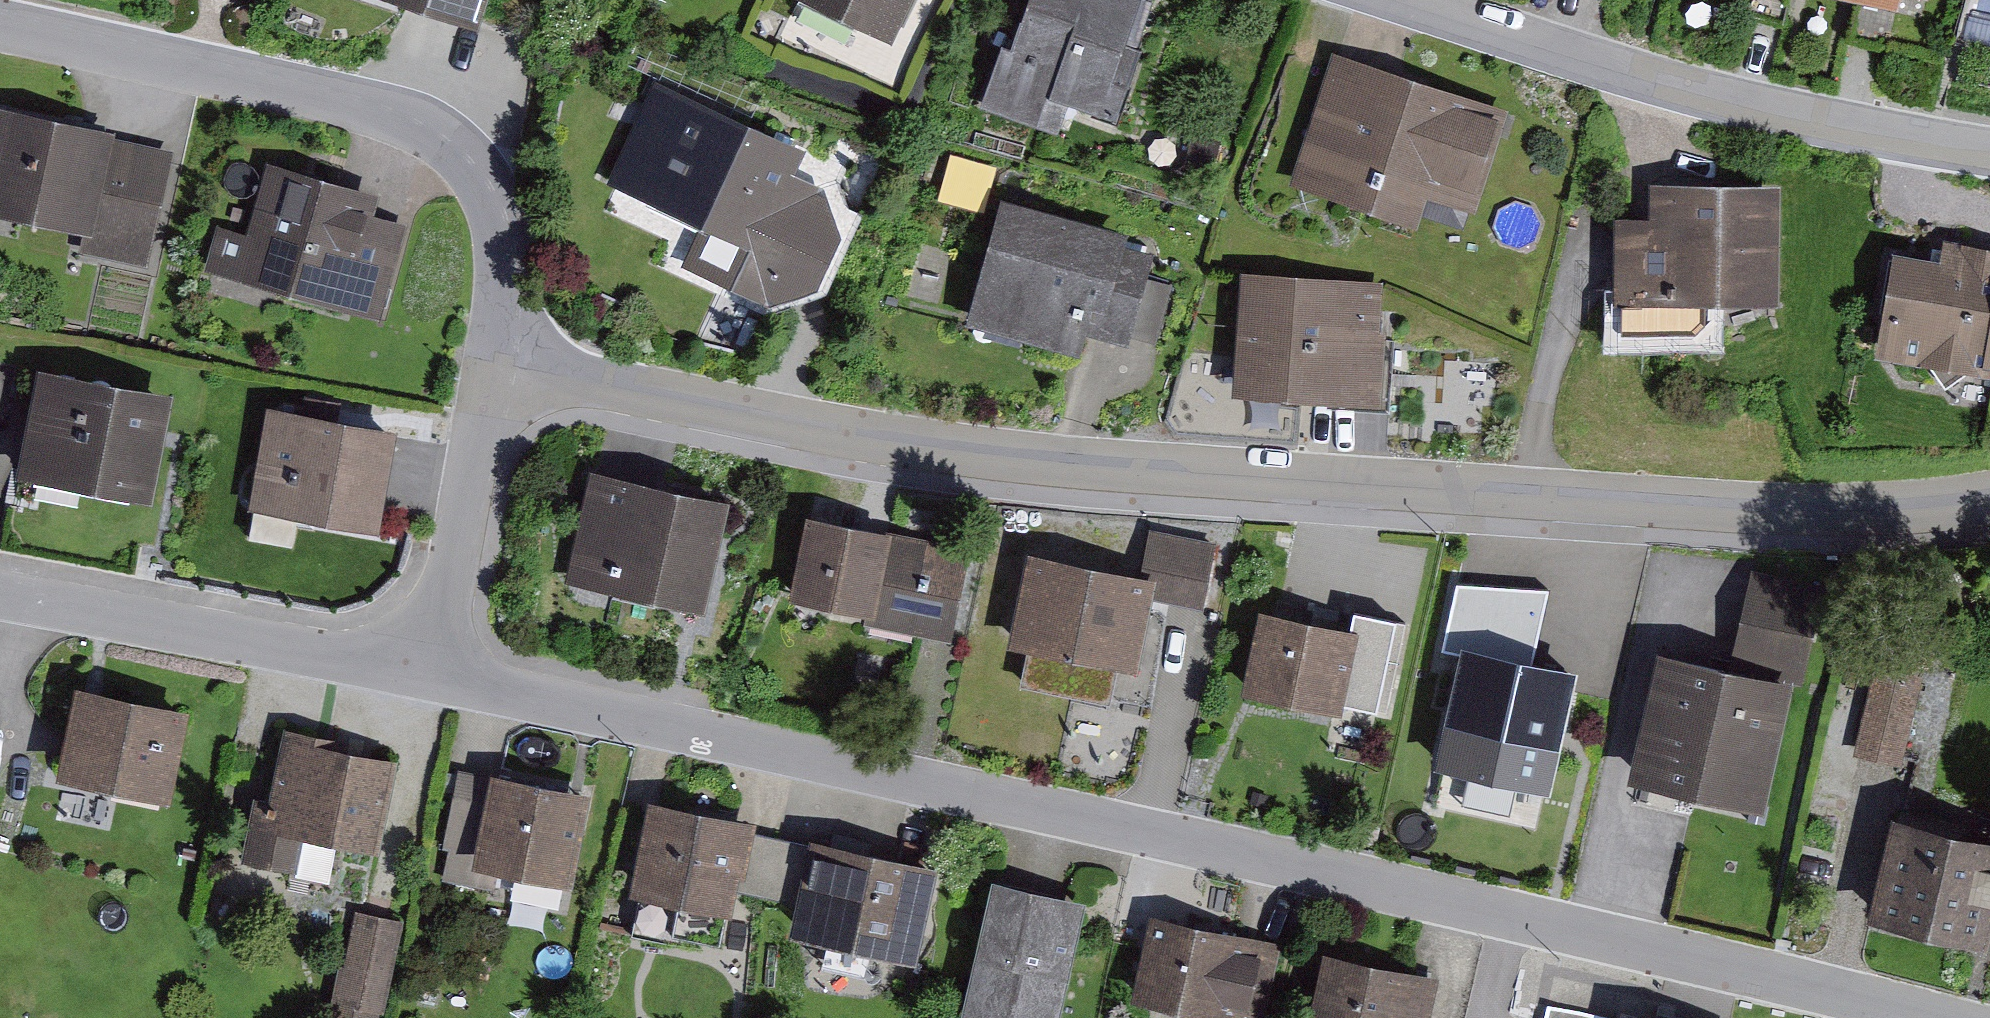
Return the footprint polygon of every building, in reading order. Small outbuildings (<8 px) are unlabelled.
[(478,24),(486,0),(403,0),(478,24)] [(892,43),(913,0),(803,0),(892,43)] [(980,105),(1059,131),(1069,102),(1116,118),(1141,45),(1138,44),(1153,0),(1026,0),(1011,43),(1002,40),(980,105)] [(1900,8),(1902,0),(1865,0),(1900,8)] [(1508,108),(1334,53),(1293,181),(1417,221),(1420,211),(1464,225),(1469,207),(1475,209),(1508,108)] [(657,79),(611,180),(702,221),(682,265),(767,303),(817,285),(842,232),(825,185),(794,171),(805,146),(657,79)] [(0,103),(0,213),(84,231),(79,251),(148,267),(175,148),(115,135),(116,129),(0,103)] [(217,222),(204,269),(381,318),(408,222),(374,212),(379,191),(267,160),(247,231),(217,222)] [(1650,215),(1615,214),(1613,341),(1715,343),(1716,298),(1778,299),(1780,182),(1651,180),(1650,215)] [(1002,195),(968,320),(1079,350),(1085,329),(1130,341),(1155,248),(1126,240),(1129,229),(1002,195)] [(1893,248),(1874,354),(1929,364),(1945,387),(1970,371),(1989,374),(1989,244),(1943,236),(1940,256),(1893,248)] [(1241,269),(1233,391),(1329,397),(1328,404),(1389,408),(1393,339),(1386,338),(1387,331),(1381,331),(1384,278),(1241,269)] [(37,363),(16,473),(153,499),(174,390),(37,363)] [(266,403),(249,507),(380,529),(398,426),(266,403)] [(590,466),(565,580),(705,611),(730,496),(590,466)] [(972,547),(808,513),(790,597),(866,613),(864,622),(953,640),(972,547)] [(1029,646),(1022,683),(1108,700),(1115,665),(1139,670),(1154,599),(1206,610),(1220,539),(1149,525),(1139,571),(1028,549),(1009,642),(1029,646)] [(1824,583),(1752,566),(1730,659),(1802,676),(1824,583)] [(1258,606),(1240,691),(1342,712),(1360,627),(1258,606)] [(1456,645),(1437,733),(1523,751),(1524,745),(1535,747),(1552,670),(1543,668),(1544,663),(1456,645)] [(1659,647),(1629,776),(1764,807),(1794,678),(1659,647)] [(1876,662),(1854,753),(1901,764),(1923,673),(1876,662)] [(75,682),(56,774),(170,798),(189,705),(75,682)] [(382,851),(400,755),(342,744),(343,737),(284,726),(270,795),(253,792),(240,861),(298,872),(305,837),(382,851)] [(574,884),(593,789),(491,768),(490,774),(458,768),(443,846),(450,847),(443,880),(496,891),(500,869),(574,884)] [(757,820),(649,798),(631,890),(732,910),(736,889),(740,872),(746,873),(754,831),(757,820)] [(1648,824),(1705,834),(1709,810),(1652,800),(1648,824)] [(1868,917),(1989,945),(1989,943),(1989,835),(1892,812),(1868,917)] [(808,843),(754,831),(746,873),(740,872),(736,889),(795,902),(808,843)] [(795,902),(789,929),(918,957),(939,862),(810,834),(808,843),(795,902)] [(959,1017),(1059,1017),(1087,898),(992,877),(959,1017)] [(327,1017),(379,1017),(380,1011),(385,1012),(404,919),(355,910),(344,964),(338,963),(327,1017)] [(1150,911),(1130,996),(1223,1017),(1243,1017),(1245,1010),(1266,1014),(1283,942),(1150,911)] [(1323,950),(1308,1017),(1430,1017),(1439,976),(1323,950)] [(1548,1004),(1545,1017),(1606,1017),(1548,1004)] [(1623,1004),(1619,1017),(1679,1017),(1623,1004)]
